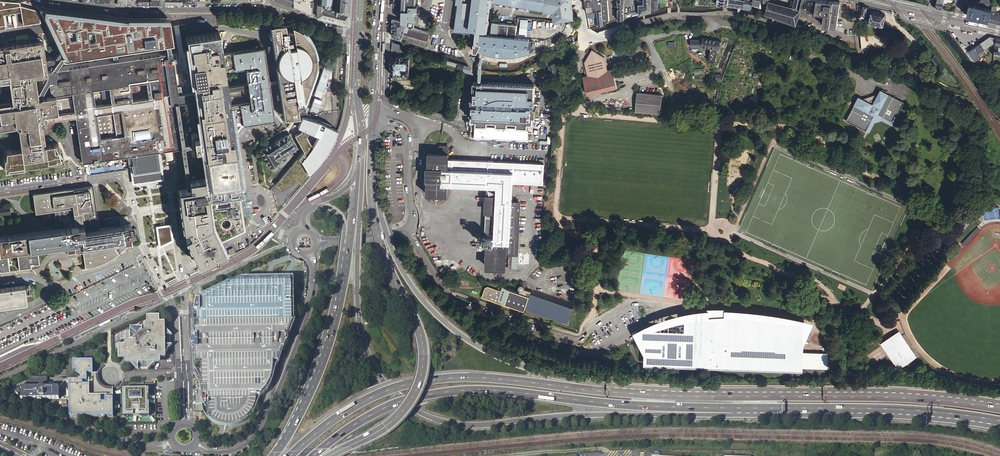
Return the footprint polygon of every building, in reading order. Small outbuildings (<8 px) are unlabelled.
[(316,3),(323,3),(323,6),(339,11),(340,0),(317,0),(316,3)] [(348,13),(349,0),(340,0),(339,11),(348,13)] [(402,21),(413,27),(414,25),(414,20),(415,17),(415,0),(403,0),(402,15),(402,17),(402,21)] [(470,3),(468,18),(456,17),(454,31),(464,32),(470,33),(470,30),(476,31),(480,32),(485,32),(485,25),(486,25),(487,24),(489,6),(490,1),(490,0),(471,0),(470,3)] [(494,0),(512,3),(517,4),(530,6),(529,12),(542,14),(542,13),(545,11),(546,5),(545,5),(546,0),(495,0),(494,0)] [(597,11),(602,10),(601,0),(585,0),(586,9),(590,8),(590,12),(597,11)] [(652,11),(651,0),(644,0),(644,4),(639,4),(639,10),(633,12),(633,16),(652,11)] [(745,0),(744,0),(743,7),(751,9),(752,4),(752,2),(745,0)] [(792,7),(798,9),(799,8),(801,0),(794,0),(792,7)] [(799,8),(824,12),(823,23),(830,24),(830,25),(837,26),(840,1),(831,0),(801,0),(799,8)] [(937,0),(936,0),(935,4),(934,7),(938,8),(941,9),(943,1),(937,0)] [(769,2),(767,1),(766,9),(766,10),(795,21),(798,9),(792,7),(769,2)] [(988,21),(991,11),(991,10),(969,4),(966,15),(979,18),(988,21)] [(39,6),(64,58),(173,42),(169,19),(127,19),(126,18),(39,6)] [(884,14),(871,11),(870,12),(868,21),(869,22),(882,25),(883,25),(885,15),(884,14)] [(995,12),(991,11),(988,21),(991,21),(994,22),(997,12),(995,12)] [(393,18),(392,36),(426,47),(430,32),(413,27),(402,21),(393,18)] [(562,22),(561,22),(517,18),(517,24),(517,25),(516,34),(516,37),(530,38),(547,40),(562,32),(565,30),(563,24),(562,22)] [(217,20),(182,25),(183,31),(218,26),(217,20)] [(516,34),(517,25),(499,23),(498,35),(516,37),(516,34)] [(295,27),(292,26),(295,45),(288,46),(286,30),(285,24),(270,25),(271,34),(269,34),(268,34),(268,35),(268,36),(269,36),(270,36),(271,36),(278,79),(278,83),(284,118),(299,116),(298,110),(304,109),(304,102),(313,75),(314,73),(315,70),(316,66),(316,63),(316,60),(316,57),(316,54),(315,51),(314,48),(313,45),(311,42),(310,39),(308,37),(306,34),(303,32),(301,30),(298,29),(295,27)] [(291,29),(286,30),(288,46),(295,45),(292,26),(291,29)] [(484,34),(485,32),(480,32),(476,31),(476,35),(476,37),(475,39),(475,42),(474,51),(476,51),(478,51),(479,50),(480,50),(481,50),(481,51),(482,51),(483,51),(484,51),(485,52),(486,52),(487,52),(488,52),(488,53),(489,53),(490,53),(491,53),(492,53),(493,54),(494,54),(495,54),(496,54),(497,54),(499,54),(505,55),(508,55),(511,55),(514,54),(518,54),(522,53),(525,52),(527,52),(531,51),(530,47),(529,47),(530,38),(516,37),(498,35),(495,35),(493,35),(491,34),(488,34),(484,34)] [(269,84),(268,81),(263,48),(222,53),(219,32),(186,37),(188,50),(195,100),(200,134),(199,134),(198,134),(198,133),(197,133),(196,133),(192,134),(191,134),(191,135),(191,136),(192,142),(192,146),(192,147),(194,147),(195,149),(201,148),(202,147),(202,150),(206,177),(208,185),(209,195),(242,190),(236,146),(234,132),(233,126),(239,125),(274,119),(269,84)] [(995,42),(996,37),(993,37),(990,36),(968,50),(975,60),(980,57),(978,53),(995,42)] [(37,97),(38,96),(35,76),(48,74),(47,71),(46,61),(52,60),(51,56),(45,56),(42,38),(31,40),(3,44),(3,41),(2,40),(1,39),(0,39),(0,81),(12,79),(15,101),(0,103),(0,130),(17,128),(20,130),(22,148),(8,150),(5,170),(64,161),(57,143),(42,145),(41,142),(44,141),(43,134),(41,121),(53,119),(75,116),(72,93),(51,96),(40,97),(39,98),(37,97)] [(721,41),(703,38),(703,40),(691,40),(691,50),(700,51),(701,46),(711,48),(717,49),(720,49),(721,44),(721,41)] [(400,53),(401,45),(396,43),(394,43),(392,42),(392,50),(400,53)] [(717,49),(711,48),(709,60),(715,61),(717,49)] [(131,163),(133,173),(146,171),(160,169),(158,151),(160,151),(181,148),(181,144),(179,135),(174,103),(178,102),(195,100),(188,50),(101,63),(94,64),(47,71),(48,74),(49,78),(46,79),(47,83),(49,82),(51,96),(72,93),(75,116),(82,162),(128,156),(129,163),(131,163)] [(604,57),(594,51),(593,50),(592,51),(585,61),(585,62),(586,68),(587,72),(588,75),(583,77),(586,89),(588,94),(618,87),(613,69),(608,70),(604,57)] [(939,71),(941,69),(943,68),(944,66),(934,55),(933,56),(929,59),(939,71)] [(391,57),(391,74),(391,75),(392,76),(396,77),(397,75),(398,75),(398,74),(402,74),(409,74),(410,67),(409,67),(409,59),(406,59),(406,57),(406,56),(405,56),(403,56),(398,56),(398,57),(391,57)] [(551,70),(550,76),(560,73),(556,63),(548,65),(551,70)] [(297,152),(304,156),(308,159),(312,161),(317,154),(332,121),(336,90),(338,74),(317,72),(310,93),(318,97),(308,122),(297,152)] [(478,81),(474,81),(472,122),(471,137),(534,138),(536,84),(481,81),(478,81)] [(864,119),(859,127),(867,132),(876,116),(879,115),(895,123),(906,103),(882,91),(880,95),(864,100),(860,98),(853,111),(860,116),(864,119)] [(637,92),(635,111),(660,114),(662,95),(637,92)] [(178,102),(174,103),(179,135),(181,144),(184,143),(183,134),(178,102)] [(813,103),(810,102),(809,106),(821,112),(822,108),(813,104),(813,103)] [(859,127),(864,119),(860,116),(853,111),(847,122),(859,127)] [(894,127),(895,123),(879,115),(876,116),(867,132),(871,134),(876,124),(883,121),(894,127)] [(41,121),(43,134),(48,133),(48,131),(49,129),(50,127),(52,125),(53,125),(54,125),(53,119),(41,121)] [(289,133),(260,150),(266,161),(265,162),(268,165),(270,168),(277,163),(281,161),(280,159),(297,148),(293,141),(298,132),(293,130),(289,135),(289,133)] [(187,188),(190,188),(189,180),(187,165),(186,152),(185,147),(189,146),(192,146),(192,142),(188,143),(184,143),(181,144),(181,148),(182,153),(184,166),(187,188)] [(433,153),(428,153),(426,194),(447,195),(447,185),(498,187),(497,196),(487,196),(485,236),(485,242),(489,242),(488,269),(494,269),(494,267),(504,268),(505,253),(509,253),(510,243),(511,243),(513,202),(513,182),(544,183),(544,162),(488,160),(449,159),(449,146),(441,146),(433,153)] [(131,163),(129,163),(131,176),(132,184),(148,182),(164,179),(162,170),(160,151),(158,151),(160,169),(146,171),(133,173),(131,163)] [(304,156),(297,152),(284,178),(287,180),(291,182),(304,156)] [(244,230),(241,210),(242,210),(241,206),(241,203),(240,198),(239,198),(238,191),(242,191),(242,190),(209,195),(208,185),(206,177),(189,180),(190,188),(187,188),(178,189),(180,198),(179,198),(185,234),(194,254),(196,258),(199,265),(208,262),(207,261),(217,256),(218,257),(225,252),(222,246),(220,241),(244,230)] [(0,273),(1,273),(3,273),(7,272),(10,272),(7,251),(21,249),(29,248),(35,247),(55,245),(56,251),(67,250),(67,251),(72,251),(75,250),(74,247),(78,247),(78,248),(82,247),(115,242),(114,234),(113,226),(98,229),(95,229),(93,211),(96,210),(92,186),(33,194),(36,213),(42,212),(43,219),(55,218),(57,217),(58,219),(59,219),(63,219),(67,218),(66,214),(73,213),(74,217),(74,222),(63,224),(64,227),(60,228),(56,228),(0,236),(0,273)] [(253,217),(249,191),(248,191),(247,193),(245,194),(244,195),(243,197),(242,198),(242,200),(241,202),(241,203),(241,206),(242,210),(242,211),(243,213),(245,215),(246,216),(247,217),(249,218),(251,219),(253,219),(254,220),(253,217)] [(520,202),(513,202),(511,243),(510,243),(509,253),(512,253),(518,254),(520,202)] [(0,207),(0,215),(10,213),(9,206),(0,207)] [(984,209),(985,220),(999,219),(999,218),(999,207),(984,209)] [(119,242),(121,241),(122,241),(131,240),(130,235),(129,229),(131,229),(131,228),(130,223),(128,224),(120,225),(116,226),(113,226),(114,234),(115,242),(116,242),(117,242),(119,242)] [(170,226),(158,228),(159,240),(164,239),(165,243),(172,240),(171,231),(170,231),(170,226)] [(980,229),(978,227),(962,243),(964,246),(980,229)] [(103,263),(105,262),(106,262),(108,260),(113,258),(115,256),(116,256),(119,254),(117,252),(114,248),(116,247),(116,242),(115,242),(82,247),(85,268),(89,267),(92,267),(95,266),(99,265),(101,264),(101,263),(102,263),(103,263)] [(29,248),(29,252),(21,253),(17,253),(19,270),(30,268),(30,264),(32,264),(32,265),(39,264),(37,250),(36,251),(35,247),(29,248)] [(243,289),(227,296),(230,304),(228,304),(231,312),(258,301),(260,306),(272,302),(268,293),(272,292),(268,282),(244,292),(243,289)] [(523,308),(530,289),(523,287),(523,286),(523,285),(523,284),(522,284),(522,283),(521,283),(521,282),(520,282),(519,282),(518,282),(517,283),(516,284),(516,285),(515,286),(515,287),(516,288),(517,289),(518,290),(519,290),(518,291),(513,290),(514,288),(505,284),(504,286),(501,285),(499,290),(487,285),(484,286),(480,296),(508,305),(509,303),(523,308)] [(27,303),(26,293),(25,285),(0,288),(0,307),(27,303)] [(530,288),(530,289),(523,308),(523,310),(566,324),(573,303),(530,288)] [(697,317),(689,319),(688,364),(803,368),(803,367),(828,368),(828,352),(803,351),(803,344),(804,320),(772,319),(761,317),(747,315),(735,314),(725,314),(725,317),(717,317),(710,318),(709,316),(697,317)] [(160,317),(147,318),(147,324),(141,330),(131,330),(131,341),(127,345),(125,347),(119,347),(119,360),(125,360),(125,365),(132,365),(138,371),(138,369),(148,369),(148,371),(154,364),(160,364),(160,359),(166,359),(166,352),(172,346),(170,346),(170,336),(172,336),(165,330),(165,323),(160,324),(160,317)] [(688,364),(689,319),(689,318),(682,320),(674,321),(662,325),(649,330),(637,335),(644,348),(644,362),(687,364),(688,364)] [(812,320),(804,320),(803,344),(812,320)] [(917,356),(899,329),(881,342),(898,368),(917,356)] [(73,359),(73,374),(75,372),(75,364),(76,364),(78,364),(79,364),(81,363),(82,362),(83,362),(84,361),(85,361),(86,361),(87,361),(89,360),(90,360),(91,360),(93,360),(93,371),(95,371),(94,359),(73,359)] [(113,417),(113,415),(113,390),(111,390),(109,390),(108,390),(107,390),(106,389),(105,389),(104,389),(103,388),(102,387),(101,387),(100,386),(99,385),(99,384),(98,383),(98,382),(97,382),(97,380),(97,379),(96,378),(96,377),(96,376),(96,375),(96,374),(97,373),(97,372),(97,370),(95,371),(93,371),(93,360),(91,360),(90,360),(89,360),(87,361),(86,361),(85,361),(84,361),(83,362),(82,362),(81,363),(79,364),(78,364),(76,364),(75,364),(75,372),(73,374),(69,379),(68,379),(67,380),(67,383),(68,383),(69,384),(69,386),(69,388),(67,388),(67,397),(69,397),(69,401),(70,416),(77,417),(76,416),(81,417),(86,418),(86,417),(89,416),(90,417),(94,417),(94,416),(101,416),(105,416),(107,416),(107,417),(113,417)] [(101,371),(97,370),(97,372),(97,373),(96,374),(96,375),(96,376),(96,377),(96,378),(97,379),(97,380),(97,382),(98,382),(98,383),(99,384),(99,385),(100,386),(101,387),(102,387),(103,388),(104,389),(105,389),(106,389),(107,390),(108,390),(109,390),(111,390),(113,390),(113,387),(111,387),(110,387),(108,387),(107,386),(106,386),(105,386),(104,385),(103,385),(102,384),(102,383),(101,383),(101,382),(100,381),(100,380),(99,379),(99,378),(99,377),(99,376),(99,375),(99,374),(100,373),(100,372),(100,371),(101,371)] [(48,397),(47,385),(47,374),(31,374),(24,384),(24,387),(22,387),(22,389),(20,389),(17,393),(20,395),(22,393),(24,393),(24,395),(24,398),(29,398),(32,401),(32,400),(33,400),(33,399),(33,398),(41,398),(48,397)] [(47,385),(48,397),(59,397),(59,385),(47,385)] [(125,389),(122,389),(123,417),(149,417),(148,389),(146,389),(125,389)]
